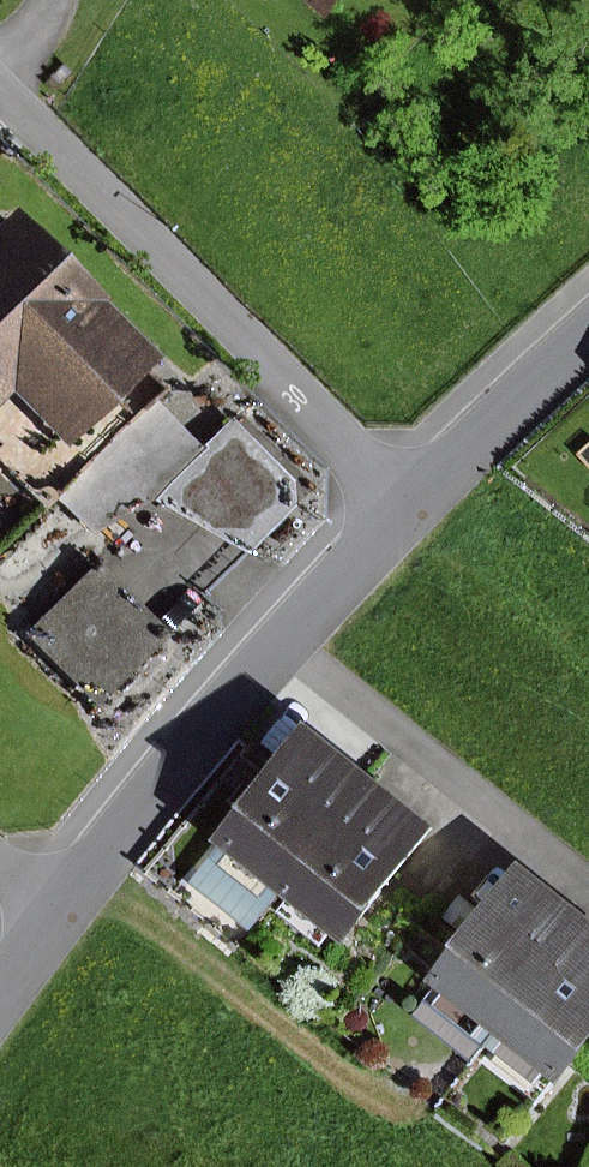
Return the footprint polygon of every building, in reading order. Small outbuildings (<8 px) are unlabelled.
[(338,18),(354,0),(317,0),(338,18)] [(17,393),(71,448),(164,358),(110,302),(114,298),(24,206),(5,224),(0,219),(0,410),(17,393)] [(206,447),(159,400),(61,496),(96,532),(142,510),(154,498),(206,447)] [(28,409),(9,427),(31,449),(50,431),(28,409)] [(236,417),(206,447),(154,498),(250,554),(312,494),(236,417)] [(173,634),(101,560),(27,632),(99,705),(173,634)] [(386,771),(324,722),(196,882),(258,932),(293,891),(386,771)] [(386,771),(293,891),(363,944),(456,825),(386,771)] [(538,865),(440,982),(449,989),(435,1006),(487,1049),(505,1027),(588,924),(588,906),(538,865)] [(467,939),(490,911),(464,890),(441,918),(467,939)] [(505,1027),(519,1039),(508,1052),(549,1085),(561,1070),(573,1080),(588,1060),(588,924),(505,1027)]
